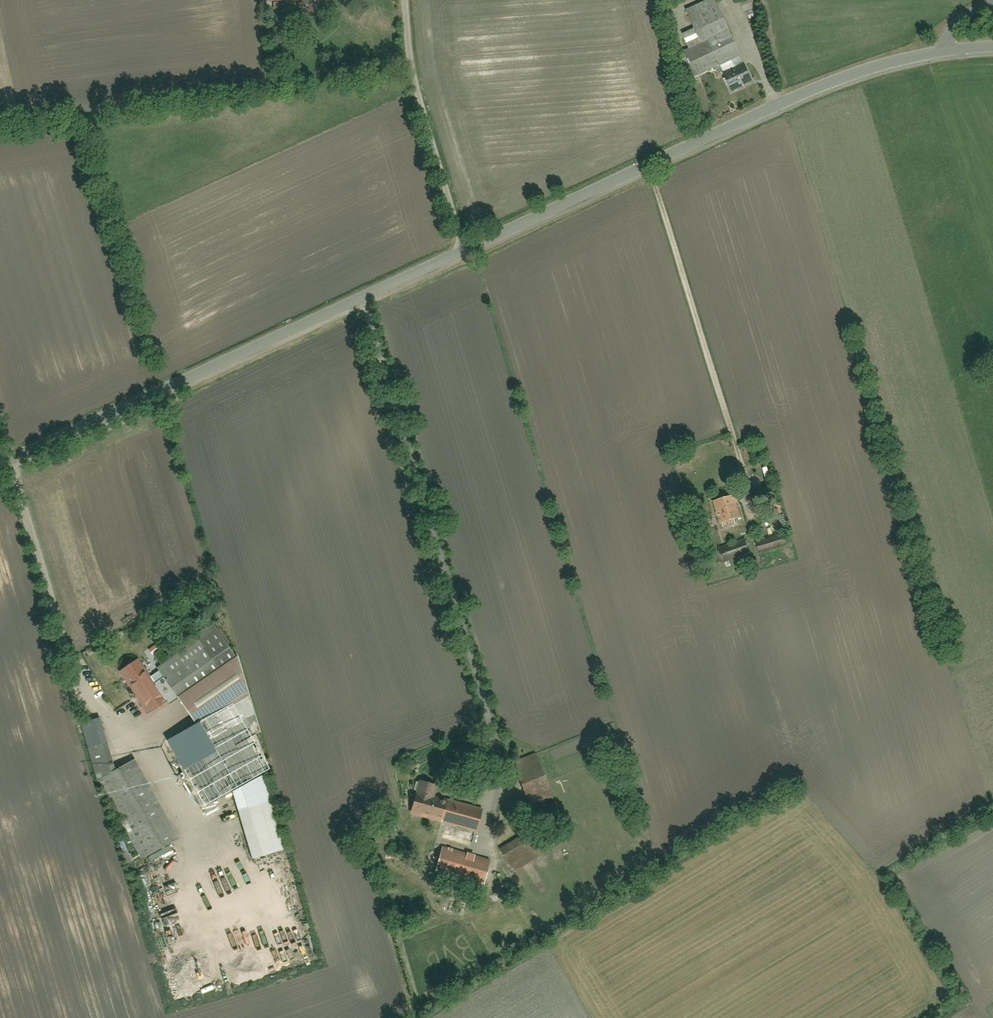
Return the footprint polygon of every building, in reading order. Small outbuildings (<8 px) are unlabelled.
[(306,17),(326,13),(324,0),(303,0),(306,17)] [(698,78),(717,69),(730,96),(761,82),(753,64),(735,73),(731,64),(746,57),(719,0),(711,0),(688,11),(696,28),(684,34),(692,49),(686,52),(698,78)] [(286,23),(286,34),(298,34),(297,22),(286,23)] [(734,495),(714,501),(720,523),(741,517),(738,506),(737,506),(734,495)] [(756,542),(759,554),(787,546),(783,534),(756,542)] [(719,549),(724,562),(750,552),(745,539),(719,549)] [(164,710),(181,700),(200,726),(170,743),(207,810),(238,793),(255,861),(288,852),(269,777),(272,775),(255,695),(237,655),(211,629),(158,668),(162,674),(154,679),(144,662),(122,674),(145,716),(162,707),(164,710)] [(136,755),(120,763),(102,717),(81,725),(100,773),(98,774),(144,865),(182,845),(136,755)] [(515,767),(533,799),(556,786),(538,754),(515,767)] [(483,811),(448,801),(452,788),(423,780),(413,815),(477,833),(483,811)] [(500,849),(514,873),(542,857),(528,833),(500,849)] [(446,849),(440,876),(483,886),(490,860),(446,849)]
